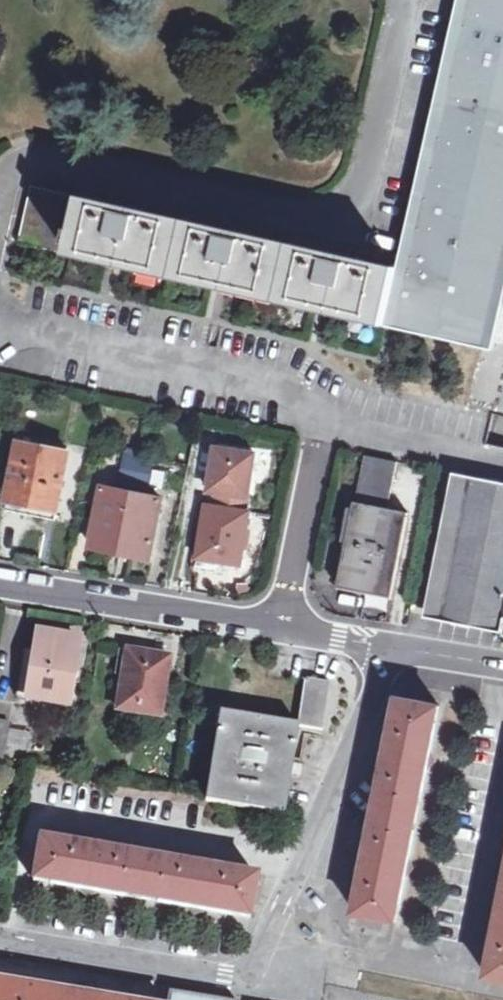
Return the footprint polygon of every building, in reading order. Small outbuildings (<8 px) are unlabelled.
[(397,319),(396,322),(485,341),(501,269),(502,259),(502,0),(468,0),(462,25),(408,269),(397,319)] [(413,196),(398,267),(408,269),(462,25),(468,0),(456,0),(413,196)] [(397,319),(408,269),(398,267),(32,185),(19,243),(386,327),(388,317),(397,319)] [(501,269),(485,341),(396,322),(394,332),(492,353),(502,306),(502,259),(501,269)] [(19,441),(7,500),(57,510),(69,451),(19,441)] [(214,506),(246,511),(255,458),(215,451),(208,495),(216,496),(214,506)] [(154,459),(126,453),(120,484),(148,489),(154,459)] [(357,501),(354,500),(338,587),(392,598),(409,512),(389,508),(398,461),(366,455),(357,501)] [(454,472),(425,617),(502,633),(502,628),(502,615),(445,603),(467,492),(502,500),(502,483),(454,472)] [(150,558),(162,499),(102,488),(90,546),(150,558)] [(467,492),(445,603),(502,615),(502,500),(467,492)] [(57,510),(7,500),(5,510),(55,521),(57,510)] [(235,563),(240,528),(246,529),(249,512),(246,511),(214,506),(207,505),(198,556),(235,563)] [(38,633),(35,651),(27,698),(67,704),(78,639),(38,633)] [(18,696),(27,698),(35,651),(25,649),(18,696)] [(123,676),(127,650),(120,649),(115,675),(123,676)] [(165,656),(127,650),(123,676),(118,709),(160,716),(165,686),(160,685),(165,656)] [(306,678),(299,726),(323,730),(331,682),(306,678)] [(391,921),(394,904),(400,905),(416,829),(410,828),(416,798),(422,799),(437,722),(432,721),(435,705),(399,699),(355,914),(391,921)] [(285,814),(299,726),(299,724),(220,711),(206,802),(285,814)] [(4,760),(10,721),(0,720),(0,759),(4,760)] [(52,879),(50,885),(127,897),(128,891),(158,897),(157,903),(234,916),(235,910),(250,913),(256,878),(41,839),(34,876),(52,879)] [(487,976),(502,979),(502,897),(487,976)] [(0,979),(0,999),(131,999),(0,979)] [(239,999),(170,989),(168,999),(239,999)]
